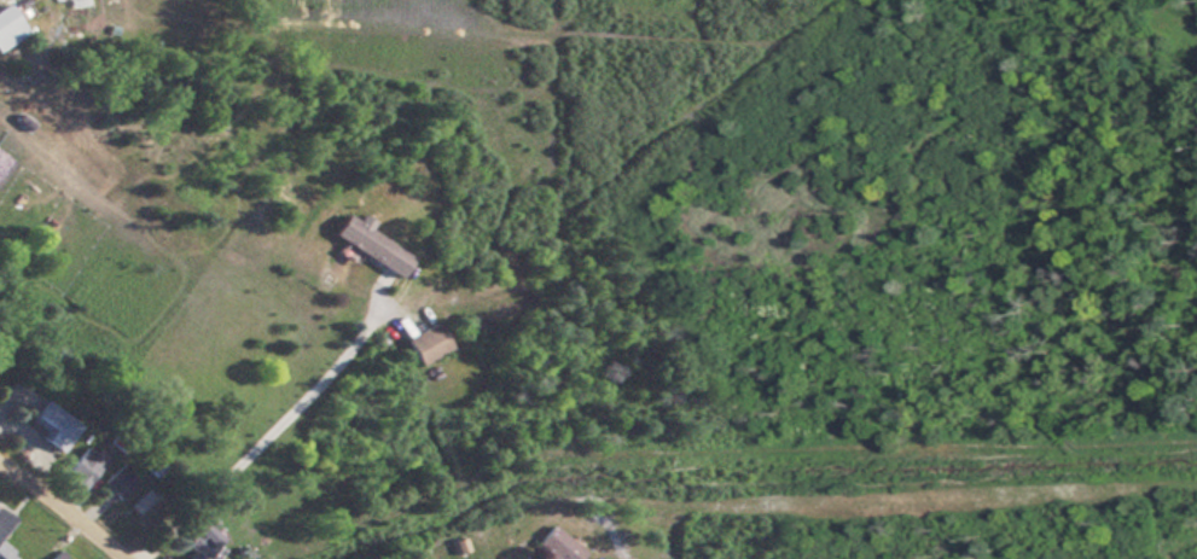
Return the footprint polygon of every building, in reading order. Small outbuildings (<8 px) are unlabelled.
[(7,3),(0,8),(0,49),(26,32),(7,3)] [(366,230),(371,221),(360,214),(357,220),(345,213),(332,236),(401,276),(413,256),(366,230)] [(449,350),(439,323),(406,335),(417,363),(449,350)] [(33,415),(67,443),(81,426),(47,398),(33,415)] [(80,489),(103,461),(85,446),(62,474),(80,489)] [(100,484),(117,501),(139,479),(123,461),(100,484)] [(12,518),(0,510),(0,534),(12,518)] [(583,551),(550,524),(534,543),(543,551),(541,554),(547,558),(578,558),(577,558),(583,551)] [(16,552),(0,541),(0,558),(11,558),(16,552)] [(243,546),(230,555),(233,558),(252,558),(243,546)]
